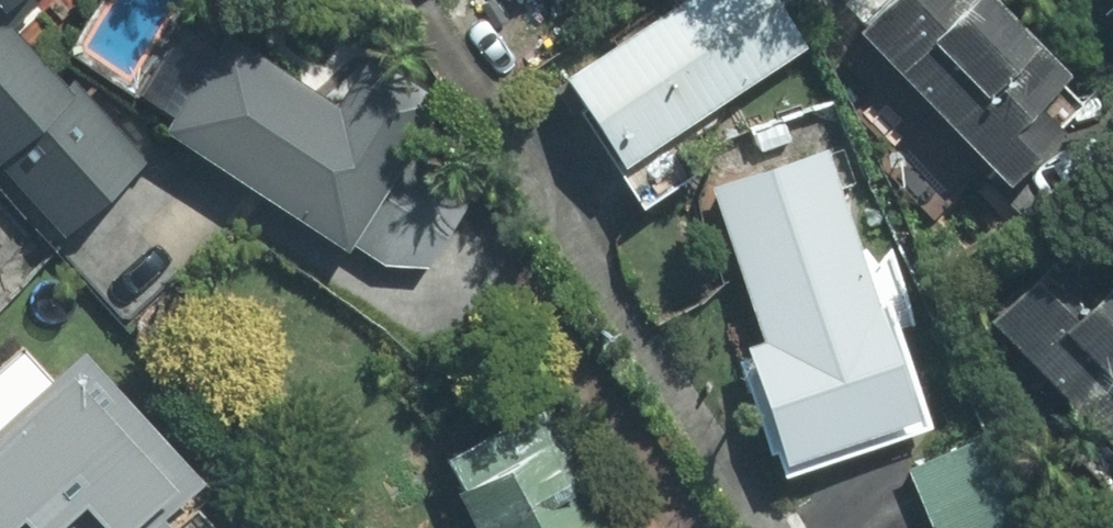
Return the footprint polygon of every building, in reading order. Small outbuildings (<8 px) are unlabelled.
[(16,0),(0,0),(0,13),(16,0)] [(80,42),(163,109),(153,136),(331,252),(344,231),(379,254),(402,261),(418,258),(468,197),(404,146),(440,101),(401,69),(361,118),(217,1),(217,0),(97,0),(69,33),(80,42)] [(538,88),(603,179),(785,50),(749,0),(662,0),(538,88)] [(825,30),(973,193),(1071,105),(976,0),(859,0),(825,30)] [(1096,75),(1112,69),(1112,0),(1070,0),(1096,75)] [(42,233),(120,168),(0,26),(0,183),(42,233)] [(816,149),(690,190),(745,357),(723,364),(762,480),(909,431),(816,149)] [(964,312),(1094,489),(1112,475),(1112,332),(1051,249),(964,312)] [(0,409),(0,527),(149,527),(144,522),(186,484),(64,351),(0,409)] [(436,472),(462,527),(585,527),(538,426),(436,472)]
